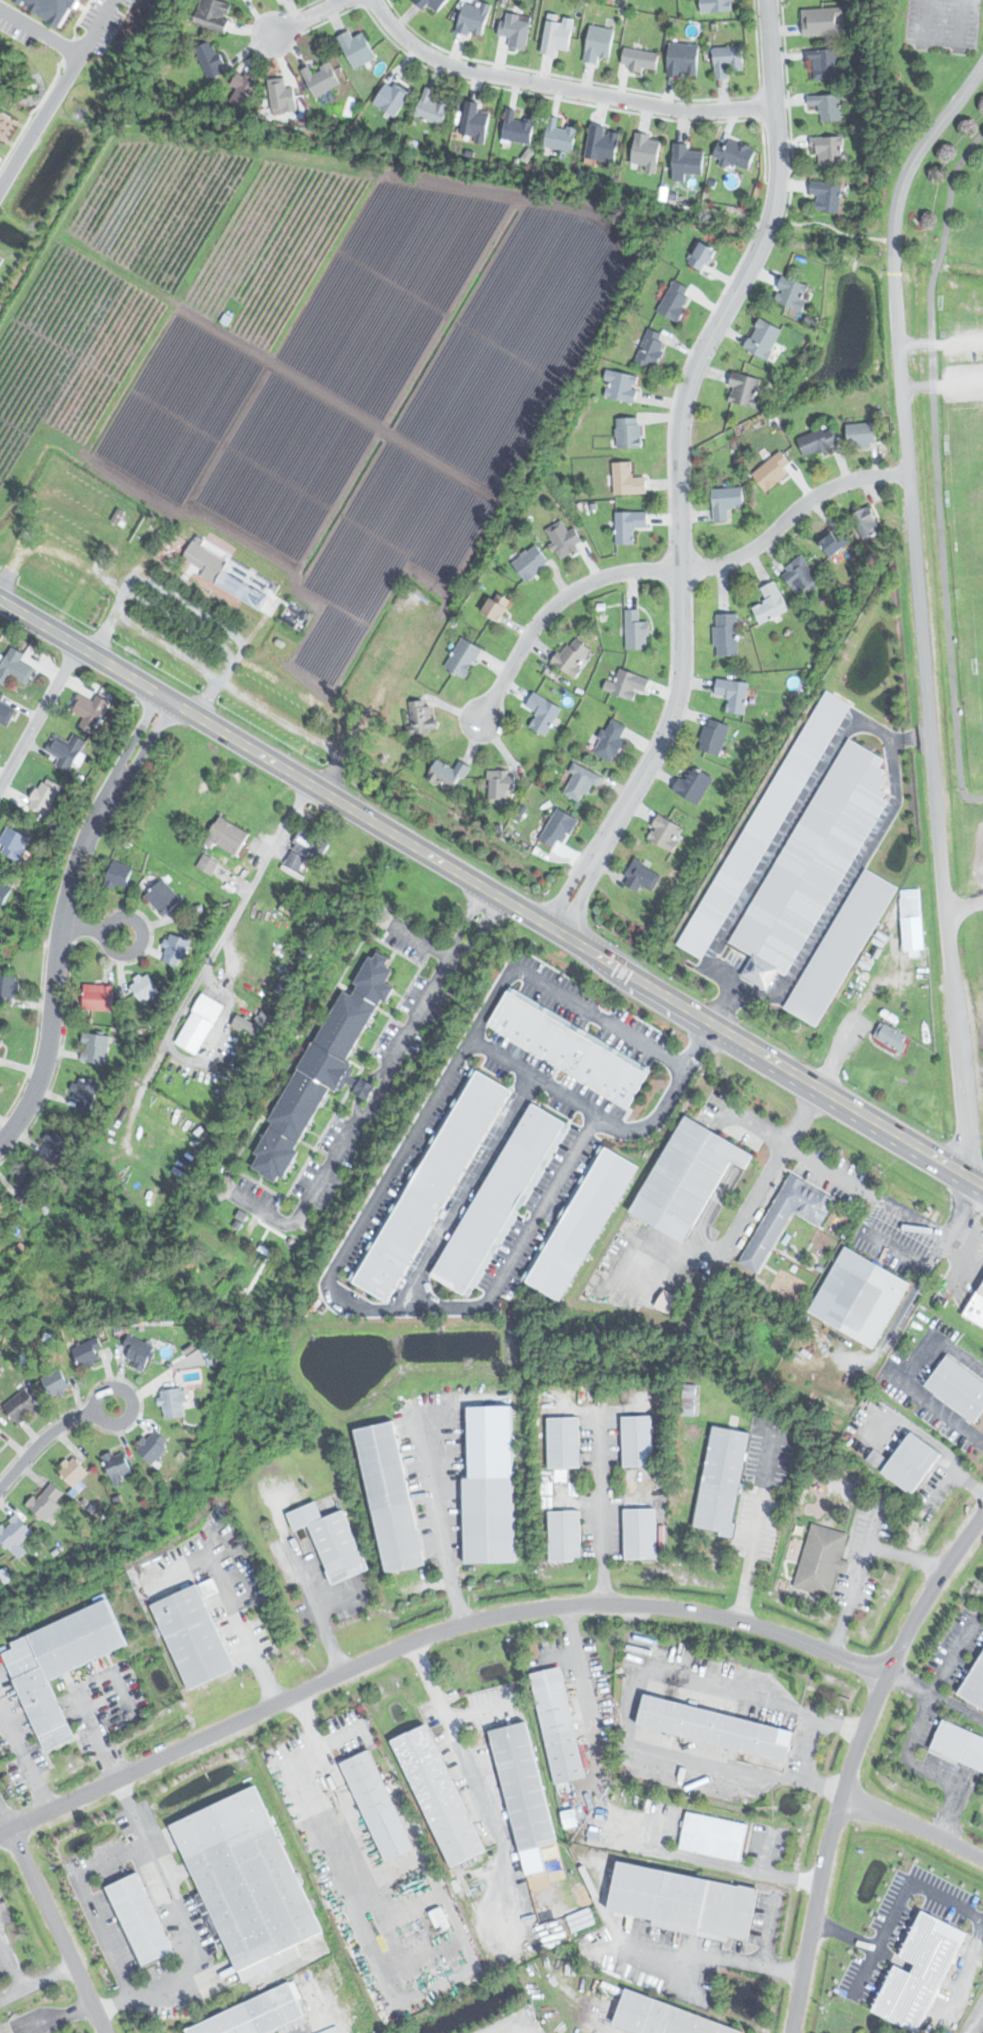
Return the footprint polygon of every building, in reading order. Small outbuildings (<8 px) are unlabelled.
[(56,26),(71,0),(3,0),(56,26)] [(82,24),(102,4),(98,0),(94,0),(77,18),(82,24)] [(225,34),(235,6),(218,0),(201,0),(193,24),(225,34)] [(413,1),(425,11),(429,6),(438,13),(449,0),(414,0),(413,1)] [(465,0),(457,33),(483,39),(491,6),(465,0)] [(701,13),(733,13),(733,0),(701,0),(701,13)] [(804,36),(845,34),(844,7),(802,10),(804,36)] [(532,18),(505,13),(501,36),(510,37),(508,47),(526,50),(532,18)] [(547,20),(543,54),(557,56),(558,49),(570,51),(575,19),(563,17),(563,22),(547,20)] [(584,62),(598,65),(600,56),(610,57),(615,29),(590,25),(584,62)] [(338,36),(354,69),(376,58),(364,33),(354,38),(350,30),(338,36)] [(210,81),(227,72),(213,40),(195,48),(210,81)] [(700,45),(671,42),(668,75),(697,77),(700,45)] [(622,67),(656,73),(660,52),(625,46),(622,67)] [(743,68),(743,46),(715,47),(715,78),(729,78),(728,69),(743,68)] [(838,50),(806,50),(806,62),(814,62),(814,80),(838,80),(838,50)] [(309,66),(301,71),(316,98),(341,83),(329,63),(313,73),(309,66)] [(237,89),(229,103),(243,112),(260,84),(240,71),(231,85),(237,89)] [(270,79),(272,115),(297,113),(295,87),(287,88),(286,78),(270,79)] [(374,105),(396,117),(410,93),(387,80),(374,105)] [(442,127),(450,105),(433,98),(436,91),(427,87),(415,116),(442,127)] [(842,95),(808,95),(808,107),(821,107),(821,121),(842,121),(842,95)] [(481,103),(465,101),(461,140),(487,143),(491,112),(480,111),(481,103)] [(517,110),(508,108),(502,139),(531,145),(535,122),(516,118),(517,110)] [(545,148),(574,152),(577,129),(559,126),(560,117),(550,116),(545,148)] [(622,130),(592,125),(587,158),(617,163),(622,130)] [(657,173),(662,137),(636,133),(632,163),(646,166),(645,172),(657,173)] [(749,171),(757,150),(720,137),(713,159),(749,171)] [(817,164),(844,164),(844,137),(817,137),(817,164)] [(689,150),(689,144),(675,143),(674,181),(687,182),(687,176),(704,177),(705,151),(689,150)] [(818,196),(817,212),(840,214),(843,184),(812,181),(811,195),(818,196)] [(689,263),(706,272),(717,251),(700,242),(689,263)] [(799,312),(811,287),(786,275),(774,299),(799,312)] [(658,311),(677,320),(693,289),(675,280),(658,311)] [(746,348),(769,359),(783,328),(760,318),(746,348)] [(635,360),(655,369),(670,337),(650,328),(635,360)] [(603,396),(635,403),(641,376),(608,369),(603,396)] [(734,387),(731,400),(756,407),(763,379),(734,371),(730,386),(734,387)] [(617,417),(617,448),(642,448),(642,417),(617,417)] [(849,446),(877,446),(877,422),(849,423),(849,446)] [(806,457),(839,443),(830,424),(798,438),(806,457)] [(766,491),(790,473),(785,466),(790,462),(782,451),(752,471),(766,491)] [(614,493),(647,493),(647,476),(633,476),(633,461),(614,461),(614,493)] [(744,507),(744,487),(713,487),(713,521),(729,521),(729,507),(744,507)] [(176,504),(147,552),(263,618),(296,578),(176,504)] [(863,539),(882,531),(871,505),(852,513),(863,539)] [(616,544),(635,544),(635,528),(648,528),(648,511),(616,511),(616,544)] [(562,529),(559,524),(546,532),(562,557),(585,542),(573,523),(562,529)] [(821,541),(832,556),(852,541),(841,526),(821,541)] [(551,562),(536,543),(513,562),(528,581),(551,562)] [(782,568),(799,595),(821,582),(804,555),(782,568)] [(760,586),(766,600),(753,606),(760,622),(789,611),(776,580),(760,586)] [(483,610),(501,621),(510,606),(491,596),(483,610)] [(627,649),(649,648),(649,620),(641,620),(640,608),(626,608),(627,649)] [(715,655),(738,655),(738,613),(715,613),(715,655)] [(592,650),(574,635),(554,661),(572,675),(592,650)] [(445,668),(466,678),(482,647),(461,636),(445,668)] [(22,661),(25,654),(12,646),(0,666),(0,682),(6,686),(12,676),(27,685),(36,669),(22,661)] [(607,679),(603,691),(635,700),(637,690),(647,693),(652,677),(619,667),(614,681),(607,679)] [(746,715),(749,682),(718,678),(716,695),(728,696),(727,712),(746,715)] [(539,713),(530,727),(545,736),(562,708),(535,691),(526,705),(539,713)] [(826,691),(853,705),(704,958),(678,944),(826,691)] [(92,734),(111,702),(97,694),(93,701),(80,694),(71,709),(85,717),(79,727),(92,734)] [(411,726),(406,726),(407,734),(434,733),(432,700),(410,701),(411,726)] [(8,727),(17,710),(0,701),(0,722),(8,727)] [(731,725),(709,718),(698,748),(720,756),(731,725)] [(625,742),(620,740),(627,726),(610,719),(594,754),(616,763),(625,742)] [(59,758),(55,765),(69,773),(86,741),(74,734),(69,742),(56,735),(47,751),(59,758)] [(731,940),(747,950),(734,972),(760,987),(771,968),(784,976),(889,800),(884,797),(887,792),(881,789),(888,778),(883,775),(886,770),(881,767),(886,759),(850,738),(731,940)] [(454,770),(440,759),(429,775),(453,792),(471,768),(461,760),(454,770)] [(593,784),(597,786),(602,777),(575,761),(569,771),(576,775),(564,794),(580,804),(593,784)] [(674,790),(698,804),(714,778),(690,764),(674,790)] [(488,804),(507,804),(507,791),(516,791),(516,772),(488,772),(488,804)] [(63,786),(44,776),(28,807),(47,816),(63,786)] [(578,819),(558,808),(540,839),(559,851),(578,819)] [(671,853),(686,831),(661,814),(646,836),(671,853)] [(206,837),(220,816),(251,831),(238,857),(206,837)] [(19,860),(31,838),(9,826),(0,842),(0,850),(19,860)] [(331,841),(301,828),(285,864),(301,872),(309,853),(323,859),(331,841)] [(197,867),(212,875),(219,862),(205,854),(197,867)] [(638,891),(642,885),(652,892),(663,875),(636,859),(622,881),(638,891)] [(129,889),(134,867),(111,861),(105,883),(129,889)] [(786,1009),(820,1027),(896,885),(863,867),(786,1009)] [(12,889),(2,883),(6,875),(0,872),(0,904),(3,906),(12,889)] [(164,917),(183,899),(163,878),(144,896),(164,917)] [(925,949),(922,888),(901,890),(905,950),(925,949)] [(177,967),(192,944),(174,933),(160,956),(177,967)] [(230,1159),(274,1182),(395,966),(360,946),(230,1159)] [(160,992),(146,971),(130,982),(144,1003),(160,992)] [(0,975),(0,1003),(16,1003),(16,975),(0,975)] [(113,985),(84,985),(84,1010),(113,1010),(113,985)] [(512,992),(652,1074),(629,1111),(490,1027),(512,992)] [(198,1055),(225,1005),(203,993),(176,1043),(198,1055)] [(233,1025),(263,1040),(274,1017),(263,1011),(256,1024),(238,1015),(233,1025)] [(903,1052),(911,1037),(883,1021),(874,1036),(903,1052)] [(108,1063),(109,1034),(83,1034),(82,1063),(108,1063)] [(481,1068),(357,1278),(392,1299),(513,1088),(481,1068)] [(77,1107),(89,1112),(100,1085),(79,1077),(70,1098),(79,1102),(77,1107)] [(535,1102),(434,1273),(471,1294),(569,1122),(535,1102)] [(691,1113),(634,1210),(689,1242),(739,1158),(751,1165),(759,1153),(691,1113)] [(55,1165),(72,1142),(54,1129),(37,1152),(55,1165)] [(609,1144),(642,1166),(564,1300),(529,1280),(609,1144)] [(22,1192),(16,1197),(24,1206),(45,1185),(29,1169),(14,1184),(22,1192)] [(787,1173),(736,1262),(755,1273),(791,1209),(816,1223),(830,1198),(787,1173)] [(0,1199),(0,1219),(9,1212),(0,1199)] [(841,1247),(806,1310),(871,1346),(906,1282),(841,1247)] [(975,1290),(982,1275),(982,1295),(975,1290)] [(959,1314),(982,1328),(982,1293),(975,1288),(959,1314)] [(130,1349),(125,1361),(146,1370),(156,1346),(129,1335),(124,1347),(130,1349)] [(101,1359),(96,1350),(102,1347),(97,1336),(72,1349),(82,1369),(101,1359)] [(929,1382),(978,1420),(982,1413),(982,1378),(952,1353),(929,1382)] [(71,1386),(57,1368),(41,1379),(54,1398),(71,1386)] [(696,1385),(683,1385),(683,1416),(696,1416),(696,1385)] [(162,1390),(163,1410),(184,1409),(183,1389),(162,1390)] [(42,1408),(25,1390),(4,1408),(21,1426),(42,1408)] [(619,1416),(621,1465),(651,1464),(650,1415),(619,1416)] [(546,1417),(547,1467),(578,1466),(577,1416),(546,1417)] [(352,1430),(383,1573),(423,1564),(393,1421),(352,1430)] [(710,1426),(691,1524),(728,1531),(746,1433),(710,1426)] [(137,1447),(150,1464),(170,1448),(156,1431),(137,1447)] [(916,1431),(888,1470),(917,1491),(946,1453),(916,1431)] [(115,1456),(113,1451),(102,1456),(114,1481),(133,1472),(123,1452),(115,1456)] [(73,1488),(89,1473),(73,1457),(58,1472),(73,1488)] [(459,1479),(461,1561),(513,1560),(511,1478),(459,1479)] [(29,1508),(47,1521),(67,1495),(49,1481),(29,1508)] [(371,1568),(348,1508),(326,1516),(320,1500),(289,1511),(297,1530),(312,1524),(334,1582),(371,1568)] [(622,1509),(622,1558),(652,1557),(652,1508),(622,1509)] [(546,1511),(547,1560),(579,1559),(578,1510),(546,1511)] [(20,1544),(33,1533),(16,1513),(0,1527),(0,1539),(18,1560),(27,1552),(20,1544)] [(809,1524),(793,1585),(828,1594),(844,1533),(809,1524)] [(152,1605),(190,1690),(237,1669),(205,1597),(216,1592),(211,1579),(152,1605)] [(9,1644),(13,1652),(4,1656),(48,1752),(78,1739),(50,1679),(127,1644),(106,1599),(9,1644)] [(955,1693),(982,1710),(982,1647),(955,1693)] [(534,1671),(566,1665),(591,1776),(558,1781),(534,1671)] [(649,1693),(642,1722),(789,1760),(796,1731),(649,1693)] [(487,1727),(525,1721),(531,1720),(560,1842),(517,1848),(514,1836),(487,1727)] [(928,1748),(982,1772),(982,1739),(940,1720),(928,1748)] [(394,1739),(429,1723),(492,1851),(454,1866),(394,1739)] [(369,1750),(340,1764),(389,1863),(418,1848),(369,1750)] [(171,1825),(244,1983),(304,1956),(298,1944),(323,1932),(256,1786),(171,1825)] [(573,1821),(573,1812),(566,1812),(566,1828),(577,1828),(577,1821),(573,1821)] [(684,1813),(678,1847),(738,1859),(745,1825),(684,1813)] [(614,1860),(604,1909),(744,1938),(754,1889),(614,1860)] [(141,1873),(110,1886),(142,1967),(173,1955),(141,1873)] [(918,1912),(897,1955),(913,1963),(908,1973),(892,1965),(870,2011),(915,2032),(963,1934),(918,1912)] [(190,2032),(268,2032),(306,2015),(290,1980),(188,2029),(190,2032)] [(618,2022),(648,2032),(744,2032),(745,2030),(630,1988),(618,2022)]
